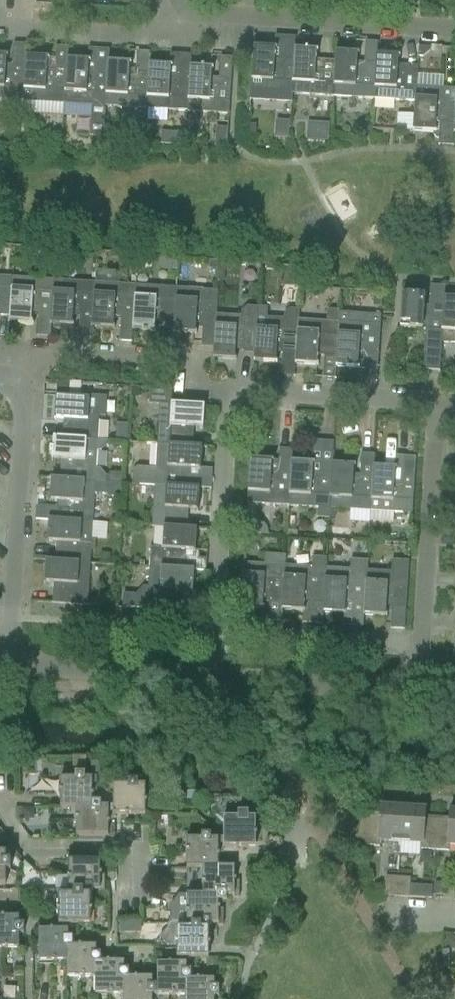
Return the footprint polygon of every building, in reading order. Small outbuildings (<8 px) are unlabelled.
[(250,92),(249,101),(291,103),(292,95),(291,95),(293,59),(294,50),(295,38),(281,37),(279,58),(276,58),(276,49),(273,48),(252,47),(252,60),(250,92)] [(22,102),(25,57),(26,57),(27,45),(26,45),(13,44),(11,66),(6,65),(6,58),(8,58),(8,56),(0,56),(0,100),(22,102)] [(22,102),(21,114),(22,114),(63,117),(64,104),(67,60),(67,58),(68,50),(68,48),(56,47),(55,47),(55,59),(47,58),(26,57),(25,57),(22,102)] [(418,47),(417,57),(418,57),(422,58),(430,51),(430,48),(419,47),(418,47)] [(64,104),(63,117),(76,118),(75,136),(89,137),(102,137),(103,138),(105,107),(104,107),(107,62),(108,62),(109,50),(95,49),(94,61),(88,61),(77,60),(67,60),(64,104)] [(293,59),(291,95),(292,95),(332,97),(334,62),(317,61),(317,51),(294,50),(293,59)] [(334,62),(332,97),(373,100),(375,64),(358,63),(359,54),(335,52),(334,62)] [(148,70),(146,110),(188,112),(191,68),(190,67),(190,66),(190,58),(191,56),(177,55),(177,67),(169,66),(148,65),(147,70),(148,70)] [(375,64),(373,100),(413,103),(414,103),(415,88),(416,88),(417,67),(416,67),(399,66),(399,56),(376,55),(375,64)] [(191,68),(188,112),(228,115),(232,58),(220,58),(218,79),(211,78),(211,70),(213,70),(213,69),(203,68),(203,67),(201,66),(201,68),(199,68),(191,68)] [(107,62),(104,107),(105,107),(146,110),(148,70),(147,70),(145,70),(144,74),(135,73),(129,73),(129,65),(131,65),(131,64),(108,62),(107,62)] [(412,132),(434,133),(434,135),(437,138),(439,138),(438,144),(452,145),(453,145),(453,134),(454,98),(454,90),(416,88),(415,88),(414,103),(413,103),(413,111),(412,132)] [(275,121),(274,138),(287,139),(288,122),(275,121)] [(317,123),(316,141),(328,142),(329,124),(317,123)] [(227,147),(228,128),(215,128),(214,147),(227,147)] [(160,144),(160,145),(185,146),(185,134),(161,133),(160,144)] [(209,262),(209,267),(212,270),(216,270),(217,262),(209,262)] [(11,277),(0,276),(0,316),(9,316),(11,277)] [(49,337),(52,280),(11,277),(9,316),(8,322),(32,324),(33,314),(38,315),(37,336),(49,337)] [(90,339),(93,283),(52,280),(49,337),(50,337),(51,325),(73,326),(74,317),(79,317),(77,339),(90,339)] [(131,342),(135,285),(93,283),(90,339),(91,340),(92,328),(114,329),(115,319),(120,319),(118,341),(131,342)] [(135,285),(132,330),(133,330),(155,332),(156,322),(173,323),(176,288),(135,285)] [(439,370),(444,287),(430,286),(429,307),(425,306),(425,297),(402,295),(400,328),(426,330),(425,351),(427,351),(426,369),(439,370)] [(440,342),(454,343),(454,299),(444,298),(445,287),(444,287),(440,342)] [(173,323),(172,333),(173,333),(196,334),(197,325),(214,326),(215,315),(216,315),(218,291),(176,288),(173,323)] [(373,296),(373,307),(381,308),(381,297),(373,296)] [(212,352),(212,359),(236,361),(236,351),(254,353),(256,317),(257,317),(257,308),(241,307),(241,316),(216,315),(215,315),(214,326),(213,348),(212,352)] [(257,307),(257,308),(257,317),(256,317),(254,353),(253,362),(277,363),(278,354),(295,355),(297,320),(298,320),(298,310),(290,310),(284,314),(284,319),(267,318),(268,308),(257,307)] [(336,358),(338,323),(298,320),(297,320),(295,355),(294,365),(318,366),(318,357),(336,358)] [(336,358),(335,367),(364,369),(364,360),(377,360),(378,361),(380,325),(338,323),(336,358)] [(55,397),(54,421),(64,421),(63,439),(97,442),(97,441),(99,417),(105,417),(106,397),(88,396),(87,397),(87,399),(79,398),(80,384),(81,383),(61,382),(57,381),(56,383),(55,397)] [(159,404),(158,423),(156,446),(201,449),(201,447),(192,447),(193,429),(202,430),(204,406),(171,404),(171,393),(168,390),(150,389),(149,404),(159,404)] [(128,424),(116,423),(115,441),(126,442),(128,424)] [(106,452),(107,443),(97,442),(53,439),(51,462),(61,463),(60,480),(50,479),(50,481),(95,484),(105,484),(105,476),(99,469),(96,469),(98,451),(106,452)] [(200,471),(201,449),(156,446),(155,469),(136,468),(133,471),(132,486),(154,487),(154,488),(199,491),(199,489),(189,488),(190,470),(200,471)] [(249,459),(246,503),(256,504),(289,506),(291,462),(292,450),(278,449),(277,470),(272,470),(273,461),(249,459)] [(332,465),(329,509),(371,512),(373,467),(374,455),(361,454),(359,475),(354,475),(355,466),(332,465)] [(402,457),(401,466),(396,465),(396,469),(373,467),(371,512),(411,514),(415,458),(402,457)] [(331,474),(313,473),(314,464),(291,462),(289,506),(318,508),(317,519),(329,520),(329,509),(332,465),(331,464),(331,474)] [(93,525),(95,484),(50,481),(49,503),(58,504),(58,509),(36,507),(35,520),(48,521),(48,522),(93,525)] [(197,512),(199,491),(154,488),(151,529),(196,532),(196,530),(186,529),(188,511),(197,512)] [(90,566),(93,525),(48,522),(46,544),(55,545),(54,562),(45,561),(45,563),(90,566)] [(194,560),(196,532),(151,529),(163,530),(161,549),(150,548),(149,570),(184,572),(184,570),(185,559),(194,560)] [(110,565),(110,555),(100,554),(99,564),(110,565)] [(285,566),(285,556),(264,555),(264,564),(242,563),(240,608),(263,609),(263,608),(261,608),(262,600),(281,601),(281,610),(282,610),(285,566)] [(285,566),(282,610),(310,612),(309,624),(321,624),(321,625),(323,625),(323,624),(322,624),(322,613),(323,613),(326,568),(327,558),(312,558),(311,567),(285,566)] [(367,571),(368,561),(350,560),(349,570),(326,568),(323,613),(352,615),(352,606),(363,607),(363,615),(365,616),(367,571)] [(367,571),(365,616),(386,617),(387,608),(391,609),(390,629),(404,630),(408,573),(408,562),(408,561),(394,560),(391,560),(390,573),(388,572),(367,571)] [(45,563),(44,585),(49,585),(53,585),(53,590),(52,604),(87,606),(88,586),(90,566),(45,563)] [(123,599),(123,608),(146,610),(182,612),(182,600),(187,601),(190,601),(192,597),(193,571),(184,570),(184,572),(149,570),(148,588),(143,588),(136,596),(128,596),(123,599)] [(116,618),(116,607),(105,606),(105,617),(116,618)] [(90,779),(84,779),(84,774),(74,774),(74,779),(59,779),(59,809),(76,809),(91,809),(91,802),(91,789),(97,789),(97,777),(90,777),(90,779)] [(137,788),(137,783),(127,783),(127,788),(114,788),(114,805),(114,817),(145,817),(145,805),(146,805),(146,802),(144,802),(144,788),(137,788)] [(247,820),(247,800),(214,800),(214,812),(223,820),(223,828),(232,837),(224,837),(224,838),(224,849),(255,849),(255,837),(256,837),(256,835),(255,835),(255,820),(247,820)] [(106,807),(100,807),(100,802),(91,802),(91,809),(76,809),(76,836),(108,836),(108,817),(114,817),(114,805),(106,805),(106,807)] [(400,843),(402,808),(380,807),(379,817),(366,816),(364,846),(379,847),(379,841),(400,843)] [(434,851),(436,821),(424,820),(425,810),(402,808),(400,843),(420,844),(420,850),(434,851)] [(33,809),(23,809),(23,820),(29,820),(29,816),(33,816),(33,809)] [(449,811),(448,822),(436,821),(434,851),(448,852),(449,846),(454,846),(454,811),(449,811)] [(217,839),(210,839),(210,834),(201,834),(200,839),(186,839),(186,869),(202,868),(218,868),(218,867),(217,849),(224,849),(224,838),(217,838),(217,839)] [(5,885),(5,872),(10,871),(10,862),(5,862),(5,854),(0,854),(0,885),(5,885)] [(100,881),(100,862),(67,862),(68,891),(72,891),(83,891),(83,896),(90,896),(92,896),(92,891),(98,891),(98,893),(105,893),(104,881),(100,881)] [(239,898),(239,887),(234,887),(234,867),(218,867),(218,868),(202,868),(202,895),(202,896),(217,896),(217,901),(218,901),(226,901),(226,897),(233,897),(233,898),(239,898)] [(446,896),(448,884),(434,883),(433,895),(446,896)] [(422,887),(421,899),(431,900),(431,887),(422,887)] [(58,911),(56,911),(56,913),(58,913),(58,924),(69,924),(69,925),(80,925),(90,925),(90,920),(90,913),(91,913),(91,911),(90,910),(90,896),(83,896),(83,891),(72,891),(72,896),(67,896),(58,896),(58,899),(58,911)] [(202,896),(202,895),(179,895),(169,907),(169,924),(202,924),(202,929),(208,929),(210,929),(210,925),(217,925),(217,926),(223,926),(223,915),(218,915),(218,901),(217,901),(217,896),(202,896)] [(20,912),(9,912),(9,917),(0,917),(0,949),(18,949),(18,934),(23,934),(23,925),(18,925),(18,918),(20,918),(20,912)] [(67,938),(67,931),(69,931),(69,924),(57,924),(57,931),(38,931),(38,962),(66,962),(66,947),(72,947),(72,946),(72,938),(67,938)] [(176,946),(176,950),(176,957),(187,957),(209,957),(209,947),(209,944),(208,944),(208,929),(202,929),(202,924),(169,924),(166,924),(166,930),(159,938),(167,946),(174,946),(176,946)] [(443,943),(446,945),(452,949),(454,945),(454,938),(449,934),(443,943)] [(95,954),(95,947),(97,947),(97,941),(86,941),(86,946),(72,946),(72,947),(66,947),(66,962),(66,978),(94,978),(95,978),(94,963),(100,963),(100,962),(100,954),(95,954)] [(123,970),(123,963),(125,963),(125,957),(114,957),(114,962),(100,962),(100,963),(94,963),(95,978),(94,978),(94,994),(122,994),(123,994),(122,979),(128,979),(128,970),(123,970)] [(186,971),(186,965),(187,965),(187,957),(176,957),(176,964),(156,964),(156,986),(156,996),(184,996),(185,996),(185,980),(190,980),(190,971),(186,971)] [(151,980),(153,980),(153,974),(142,974),(142,979),(128,979),(122,979),(123,994),(122,994),(122,998),(151,998),(151,996),(156,996),(156,986),(151,986),(151,980)] [(214,981),(215,981),(215,975),(204,975),(204,980),(190,980),(185,980),(185,996),(184,996),(184,998),(214,998),(214,997),(218,997),(218,987),(214,987),(214,981)]
